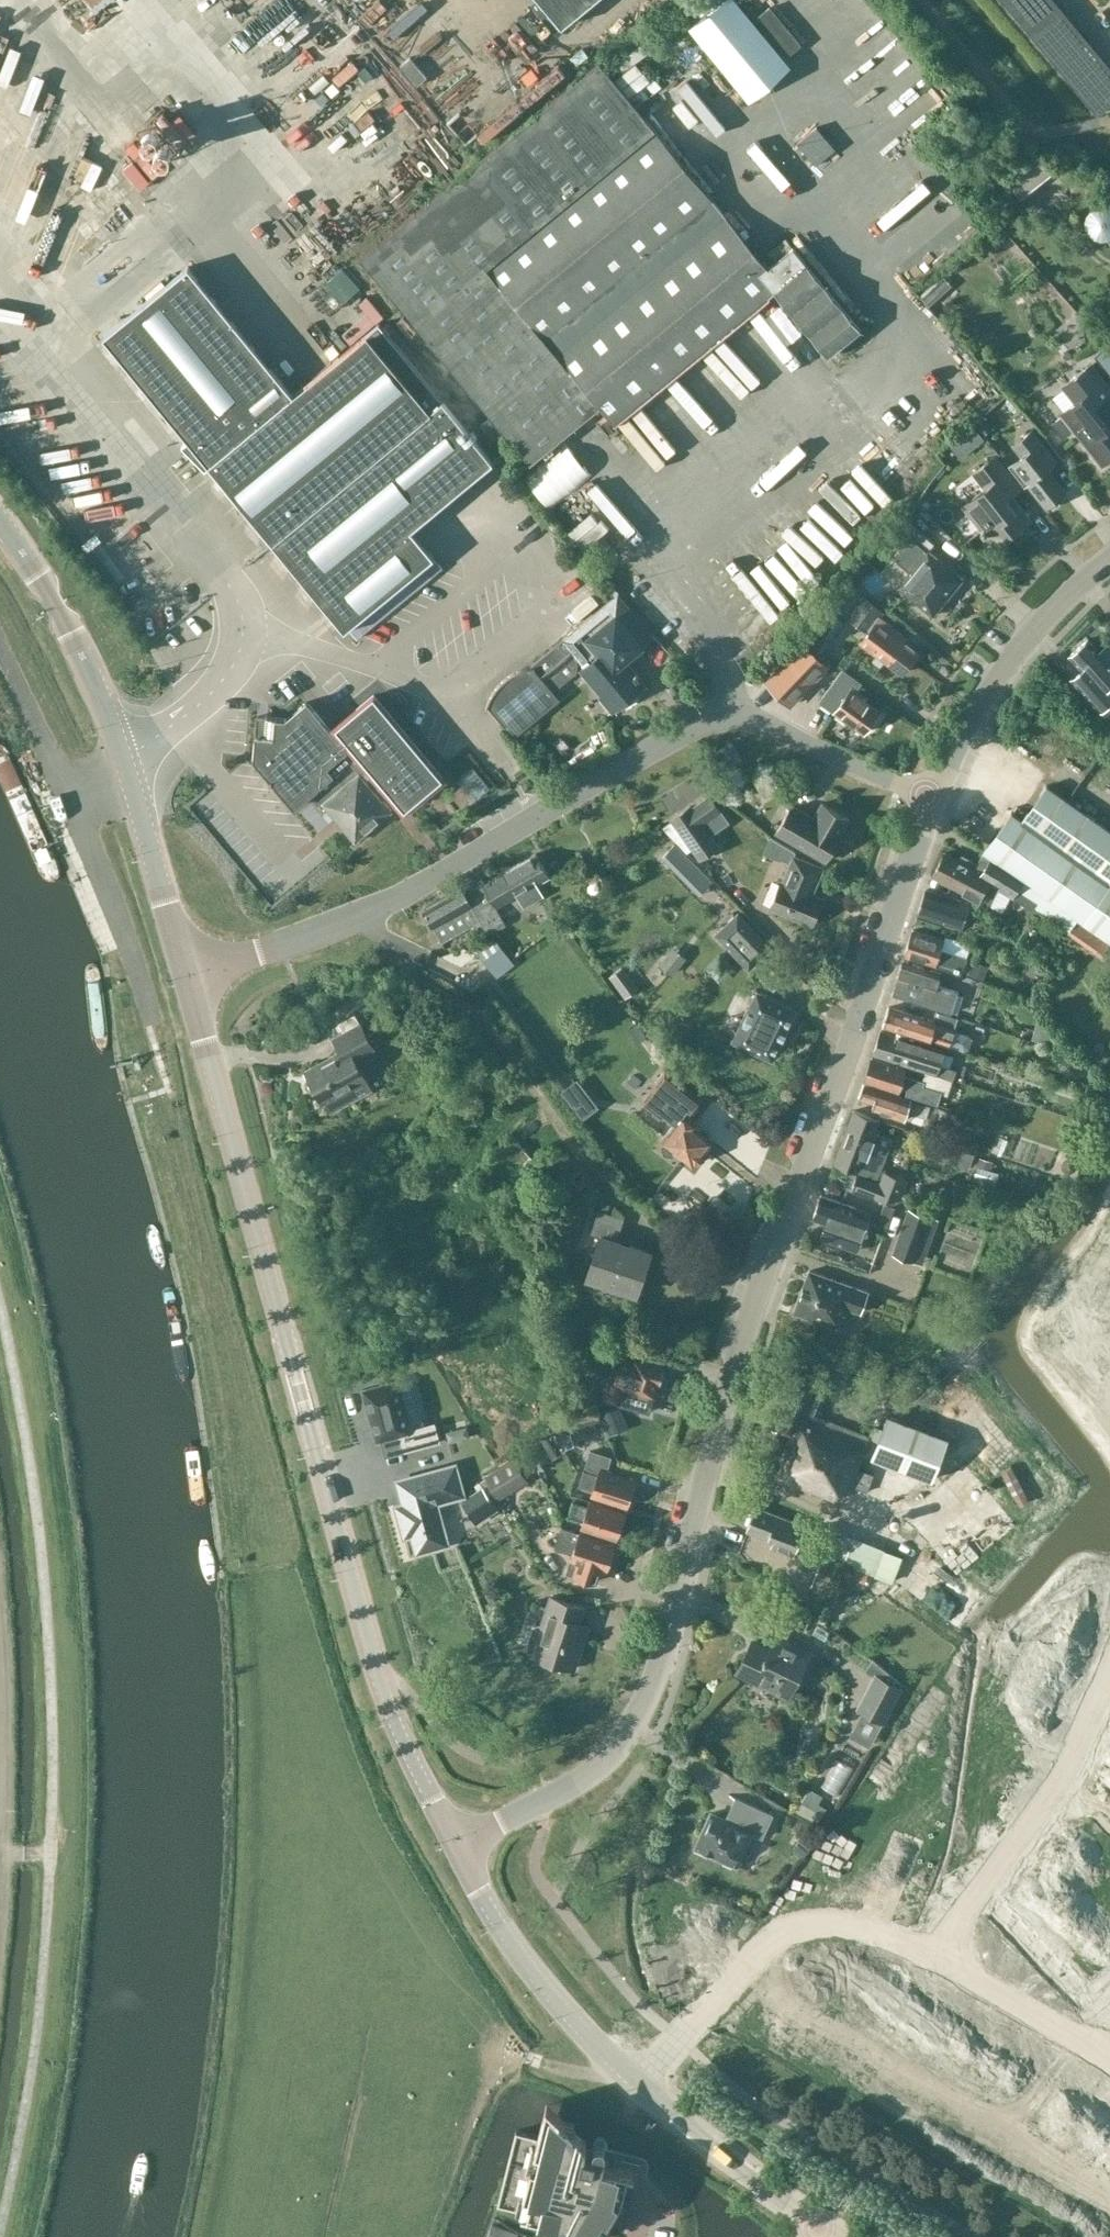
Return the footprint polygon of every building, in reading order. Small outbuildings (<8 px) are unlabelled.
[(593,0),(542,0),(563,26),(593,0)] [(735,0),(720,0),(689,27),(749,97),(789,63),(735,0)] [(1053,0),(1003,0),(1099,114),(1109,105),(1109,68),(1053,0)] [(407,33),(379,47),(384,58),(413,43),(407,33)] [(767,269),(675,157),(598,63),(360,259),(529,464),(598,407),(613,424),(773,292),(828,358),(861,331),(793,248),(767,269)] [(152,132),(173,155),(192,137),(171,114),(152,132)] [(817,127),(797,143),(816,165),(834,148),(817,127)] [(1022,198),(1056,171),(1039,149),(1005,176),(1022,198)] [(958,211),(972,228),(981,221),(967,204),(958,211)] [(1087,224),(1087,225),(1087,227),(1088,228),(1088,229),(1088,231),(1089,232),(1090,233),(1091,235),(1091,236),(1093,237),(1094,238),(1095,239),(1096,239),(1097,240),(1099,240),(1100,241),(1102,241),(1103,241),(1105,241),(1106,241),(1107,241),(1109,241),(1109,240),(1109,209),(1108,208),(1106,208),(1105,208),(1103,208),(1102,208),(1100,208),(1099,208),(1098,209),(1096,209),(1095,210),(1094,211),(1093,212),(1092,213),(1091,214),(1090,215),(1089,217),(1089,218),(1088,219),(1088,221),(1087,222),(1087,224)] [(323,252),(306,267),(317,279),(334,265),(323,252)] [(491,459),(440,398),(375,321),(288,390),(184,266),(100,336),(185,438),(179,443),(203,467),(207,464),(344,629),(347,626),(363,613),(420,566),(433,555),(410,527),(491,459)] [(929,308),(939,300),(929,288),(919,297),(929,308)] [(376,317),(369,305),(362,309),(353,294),(332,306),(347,334),(376,317)] [(1096,354),(1109,372),(1109,353),(1105,347),(1096,354)] [(1102,466),(1109,460),(1109,384),(1091,361),(1061,385),(1074,401),(1059,413),(1062,415),(1053,423),(1065,438),(1074,431),(1102,466)] [(982,417),(976,422),(985,433),(990,428),(982,417)] [(976,427),(968,433),(976,444),(984,438),(976,427)] [(1058,459),(1034,428),(1023,437),(1031,448),(1010,464),(1025,485),(1028,483),(1046,507),(1065,492),(1047,467),(1058,459)] [(951,445),(941,452),(950,463),(960,456),(951,445)] [(996,548),(1030,520),(1004,487),(1013,480),(995,458),(974,474),(986,489),(964,507),(984,531),(982,532),(986,537),(987,536),(996,548)] [(875,462),(866,470),(891,498),(900,490),(875,462)] [(118,487),(108,495),(134,526),(143,518),(118,487)] [(1022,488),(1012,495),(1023,509),(1032,502),(1022,488)] [(963,579),(928,551),(935,543),(917,528),(893,557),(911,571),(898,587),(934,615),(963,579)] [(442,566),(433,555),(420,566),(429,577),(442,566)] [(894,583),(904,568),(890,559),(880,574),(894,583)] [(716,602),(749,639),(770,620),(769,618),(788,600),(758,567),(748,576),(746,574),(716,602)] [(883,613),(860,595),(853,590),(840,606),(848,612),(845,616),(868,633),(860,642),(901,674),(918,652),(904,641),(906,637),(880,617),(883,613)] [(621,657),(636,645),(651,633),(630,606),(617,616),(607,603),(588,618),(599,632),(610,645),(581,669),(603,695),(601,696),(613,711),(644,685),(621,657)] [(363,613),(347,626),(356,636),(371,624),(363,613)] [(577,672),(579,653),(566,637),(534,664),(525,665),(517,668),(509,672),(502,677),(496,684),(491,691),(487,699),(485,707),(487,708),(489,700),(508,723),(500,724),(500,725),(510,724),(516,722),(577,672)] [(1100,650),(1089,638),(1070,654),(1091,678),(1080,687),(1100,710),(1109,701),(1109,642),(1100,650)] [(790,706),(827,667),(805,644),(768,684),(790,706)] [(879,711),(864,700),(866,697),(857,690),(862,684),(843,671),(820,703),(863,734),(879,711)] [(257,714),(254,758),(295,806),(313,790),(342,825),(355,840),(392,808),(383,797),(391,790),(405,806),(443,774),(373,693),(335,725),(338,728),(335,732),(307,699),(287,717),(257,714)] [(48,898),(72,887),(0,728),(0,790),(48,898)] [(728,766),(741,758),(732,743),(719,751),(728,766)] [(490,787),(473,766),(460,777),(477,798),(490,787)] [(1046,786),(1022,820),(1012,813),(974,867),(971,865),(974,860),(962,854),(959,859),(946,852),(934,876),(990,904),(998,888),(1013,896),(1016,891),(1069,929),(1071,926),(1091,940),(1098,931),(1109,939),(1109,830),(1046,786)] [(672,819),(700,858),(718,846),(702,823),(720,810),(710,796),(692,808),(690,806),(672,819)] [(841,833),(850,819),(822,802),(814,817),(792,805),(776,832),(826,861),(841,833)] [(774,857),(781,840),(773,834),(765,853),(774,857)] [(482,878),(424,912),(433,927),(441,942),(475,924),(480,934),(486,930),(478,917),(496,907),(517,895),(525,908),(545,896),(538,883),(549,877),(536,854),(485,883),(482,878)] [(781,881),(770,907),(812,925),(823,898),(812,894),(823,868),(793,856),(782,882),(781,881)] [(694,877),(707,892),(715,885),(703,870),(694,877)] [(962,927),(966,913),(969,904),(926,890),(919,913),(962,927)] [(716,934),(749,969),(771,948),(738,913),(716,934)] [(961,972),(966,956),(942,949),(945,940),(913,930),(905,955),(961,972)] [(945,940),(942,949),(966,956),(970,943),(971,942),(946,935),(946,936),(945,940)] [(478,954),(497,977),(515,963),(496,939),(478,954)] [(661,966),(669,973),(684,956),(675,949),(661,966)] [(951,1013),(958,991),(937,984),(941,972),(904,960),(893,994),(951,1013)] [(988,966),(975,960),(969,973),(982,979),(988,966)] [(623,967),(610,976),(625,997),(638,988),(623,967)] [(385,980),(374,984),(377,991),(388,988),(385,980)] [(796,1010),(757,990),(733,1040),(772,1059),(796,1010)] [(889,1007),(883,1024),(949,1045),(964,1050),(969,1048),(971,1043),(972,1039),(970,1033),(954,1029),(958,1017),(937,1010),(933,1021),(889,1007)] [(341,1051),(306,1070),(323,1103),(326,1101),(331,1112),(359,1097),(353,1087),(366,1079),(355,1058),(374,1047),(361,1023),(334,1038),(341,1051)] [(1021,1027),(1019,1033),(1026,1035),(1028,1029),(1021,1027)] [(945,1050),(913,1041),(881,1031),(874,1053),(923,1068),(927,1069),(926,1070),(953,1079),(957,1069),(940,1064),(945,1050)] [(926,1070),(923,1079),(905,1072),(906,1069),(874,1058),(866,1080),(899,1091),(900,1090),(938,1103),(941,1093),(948,1095),(953,1079),(926,1070)] [(666,1070),(640,1102),(662,1120),(666,1114),(677,1122),(663,1140),(666,1142),(663,1145),(664,1154),(672,1153),(675,1149),(677,1150),(680,1147),(696,1160),(703,1159),(702,1152),(705,1148),(702,1146),(709,1137),(694,1125),(696,1123),(684,1113),(697,1095),(666,1070)] [(959,1114),(911,1100),(864,1085),(860,1098),(874,1103),(872,1109),(905,1119),(907,1112),(956,1126),(959,1114)] [(1090,1105),(1095,1106),(1107,1110),(1108,1111),(1109,1106),(1109,1097),(1094,1092),(1090,1105)] [(894,1138),(881,1134),(876,1132),(880,1121),(855,1111),(836,1162),(879,1178),(894,1138)] [(540,1164),(534,1158),(511,1135),(486,1159),(506,1179),(512,1173),(521,1183),(540,1164)] [(952,1151),(949,1171),(964,1173),(967,1153),(952,1151)] [(989,1171),(993,1161),(982,1157),(979,1168),(989,1171)] [(1064,1161),(1062,1166),(1064,1171),(1069,1173),(1074,1170),(1076,1165),(1074,1160),(1069,1158),(1064,1161)] [(880,1182),(857,1173),(852,1185),(890,1199),(900,1198),(908,1178),(885,1169),(880,1182)] [(815,1219),(827,1224),(822,1239),(859,1252),(872,1214),(823,1197),(815,1219)] [(884,1204),(876,1224),(888,1228),(895,1208),(884,1204)] [(914,1261),(930,1216),(909,1209),(893,1254),(914,1261)] [(637,1294),(651,1252),(617,1240),(624,1219),(599,1210),(591,1233),(601,1236),(587,1277),(637,1294)] [(809,1270),(795,1312),(837,1327),(842,1314),(845,1315),(847,1308),(861,1313),(869,1292),(809,1270)] [(1089,1308),(1109,1335),(1109,1291),(1089,1308)] [(1068,1339),(1041,1362),(1074,1402),(1101,1380),(1090,1366),(1096,1361),(1109,1351),(1084,1320),(1071,1331),(1077,1338),(1071,1343),(1068,1339)] [(607,1383),(603,1398),(619,1403),(651,1411),(655,1396),(660,1379),(663,1379),(665,1371),(663,1368),(663,1366),(636,1358),(635,1362),(614,1357),(607,1383)] [(792,1432),(775,1476),(837,1499),(843,1481),(868,1491),(874,1473),(858,1468),(869,1436),(814,1415),(827,1380),(806,1373),(803,1379),(788,1374),(776,1404),(775,1403),(773,1408),(770,1409),(767,1416),(768,1419),(767,1423),(792,1432)] [(398,1380),(364,1389),(377,1440),(381,1439),(399,1434),(403,1451),(439,1441),(434,1423),(424,1425),(412,1379),(399,1382),(398,1380)] [(570,1430),(601,1419),(592,1395),(559,1407),(568,1431),(570,1430)] [(599,1412),(609,1436),(629,1427),(619,1403),(599,1412)] [(887,1414),(872,1456),(933,1477),(947,1435),(887,1414)] [(458,1434),(452,1430),(447,1432),(450,1442),(459,1440),(458,1434)] [(574,1441),(570,1430),(568,1431),(558,1435),(564,1447),(574,1441)] [(537,1469),(552,1460),(558,1456),(547,1436),(540,1439),(525,1448),(537,1469)] [(635,1479),(609,1470),(612,1456),(591,1449),(579,1484),(594,1489),(592,1494),(626,1506),(635,1479)] [(499,1497),(529,1480),(517,1458),(486,1475),(499,1497)] [(404,1502),(395,1505),(404,1536),(413,1534),(418,1552),(447,1544),(441,1523),(435,1525),(428,1501),(444,1497),(445,1500),(463,1495),(455,1465),(398,1481),(404,1502)] [(989,1475),(977,1482),(998,1518),(1009,1512),(989,1475)] [(488,1483),(460,1500),(472,1521),(501,1504),(488,1483)] [(616,1538),(625,1511),(590,1500),(588,1506),(575,1502),(570,1516),(583,1521),(581,1527),(616,1538)] [(757,1507),(748,1529),(774,1539),(770,1549),(795,1559),(807,1526),(802,1524),(757,1507)] [(851,1561),(845,1577),(869,1586),(873,1575),(894,1582),(903,1555),(818,1524),(815,1529),(819,1530),(813,1547),(825,1551),(851,1561)] [(580,1532),(580,1533),(561,1527),(554,1548),(573,1553),(571,1559),(579,1562),(575,1574),(596,1581),(600,1569),(605,1571),(614,1544),(580,1532)] [(845,1577),(851,1561),(825,1551),(813,1584),(839,1594),(845,1577)] [(588,1624),(578,1621),(583,1606),(551,1596),(540,1627),(535,1629),(528,1648),(532,1654),(574,1667),(588,1624)] [(737,1672),(788,1697),(810,1653),(785,1641),(779,1654),(753,1641),(737,1672)] [(1025,1677),(1013,1699),(1053,1723),(1053,1722),(1051,1721),(1065,1699),(1041,1685),(1048,1674),(1024,1659),(1017,1672),(1025,1677)] [(866,1671),(874,1677),(876,1672),(901,1685),(903,1682),(873,1661),(866,1671)] [(876,1672),(874,1677),(858,1707),(863,1710),(850,1733),(869,1743),(901,1685),(876,1672)] [(710,1784),(731,1797),(736,1789),(715,1776),(710,1784)] [(762,1838),(773,1814),(737,1798),(727,1820),(711,1813),(695,1847),(736,1866),(751,1833),(762,1838)] [(798,1810),(818,1822),(823,1814),(803,1801),(798,1810)] [(1099,1825),(1089,1834),(1098,1843),(1107,1834),(1099,1825)] [(818,1837),(808,1829),(794,1846),(804,1854),(818,1837)] [(1040,1863),(1011,1891),(1028,1909),(1057,1881),(1040,1863)] [(1057,1881),(1028,1909),(1029,1910),(1030,1908),(1046,1925),(1074,1898),(1057,1881)] [(1074,1898),(1046,1925),(1062,1942),(1090,1915),(1074,1898)] [(1090,1915),(1062,1942),(1077,1958),(1076,1960),(1077,1960),(1106,1933),(1090,1915)] [(1077,1960),(1094,1979),(1109,1963),(1109,1937),(1106,1933),(1077,1960)] [(1066,2089),(1043,2128),(1064,2141),(1059,2150),(1071,2157),(1085,2133),(1074,2126),(1088,2103),(1066,2089)] [(584,2150),(537,2138),(514,2133),(496,2207),(567,2224),(590,2236),(600,2236),(622,2196),(628,2171),(634,2173),(634,2171),(610,2165),(609,2157),(590,2153),(590,2151),(584,2150)]
